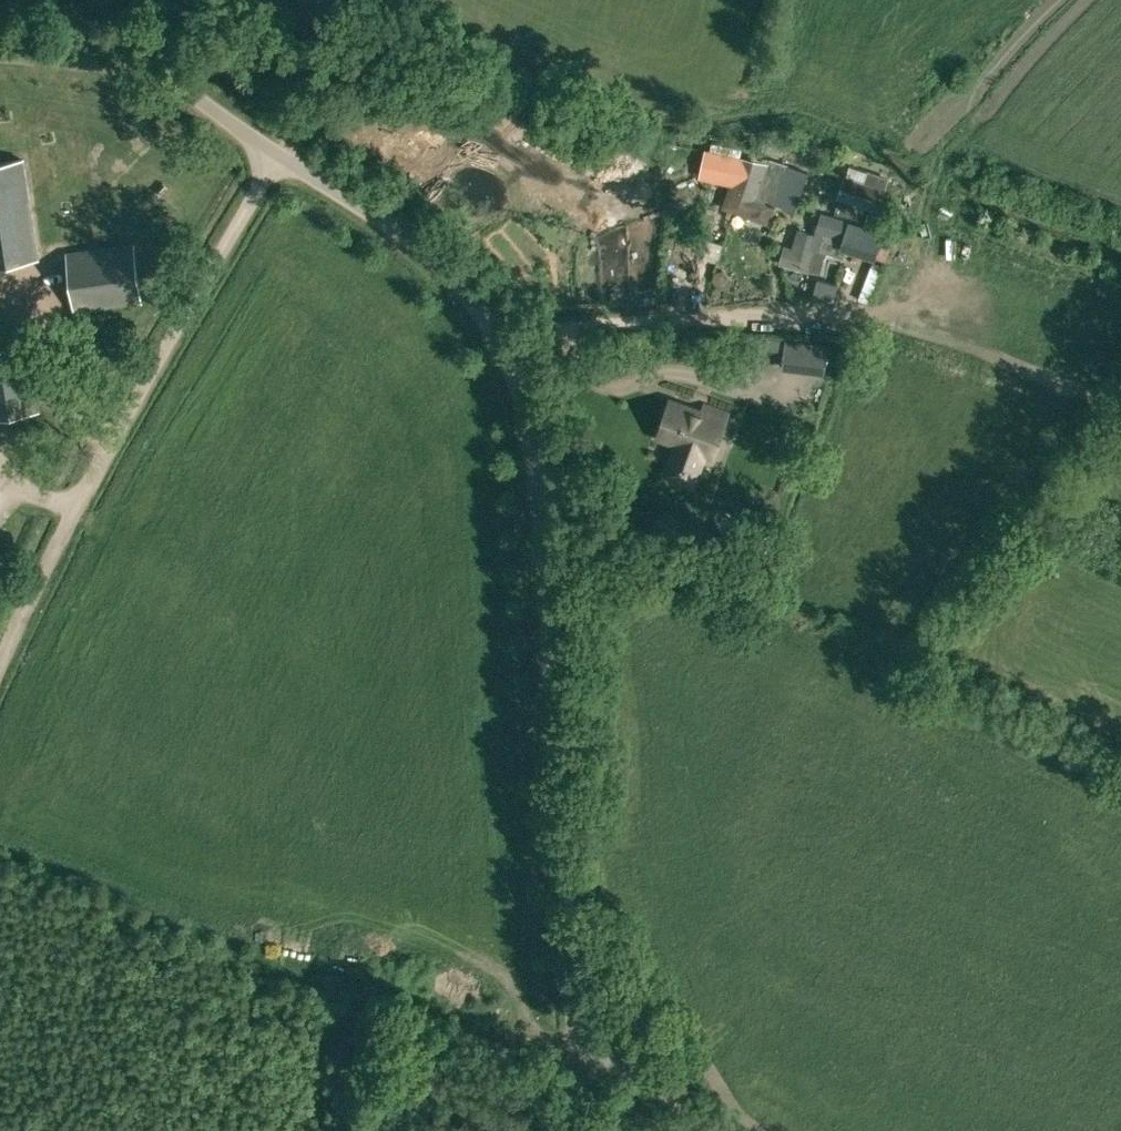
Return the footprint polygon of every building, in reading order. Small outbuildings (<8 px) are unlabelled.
[(739,208),(736,214),(749,219),(770,226),(777,205),(795,211),(807,172),(788,164),(770,158),(768,163),(720,152),(718,156),(714,155),(709,178),(732,182),(724,203),(739,208)] [(39,257),(31,208),(23,158),(0,162),(0,264),(39,257)] [(865,180),(860,179),(846,176),(840,199),(877,210),(888,175),(868,170),(865,180)] [(825,253),(834,256),(838,245),(869,253),(874,237),(843,227),(845,220),(823,213),(816,236),(800,230),(793,250),(785,248),(781,261),(819,273),(825,253)] [(75,310),(141,301),(133,245),(67,255),(75,310)] [(817,279),(813,297),(834,301),(838,284),(817,279)] [(29,344),(0,348),(0,416),(39,410),(29,344)] [(674,452),(671,461),(681,465),(680,467),(686,469),(687,467),(697,470),(700,462),(701,462),(704,452),(712,455),(717,442),(727,414),(704,405),(702,412),(671,401),(658,436),(677,443),(674,452)]
